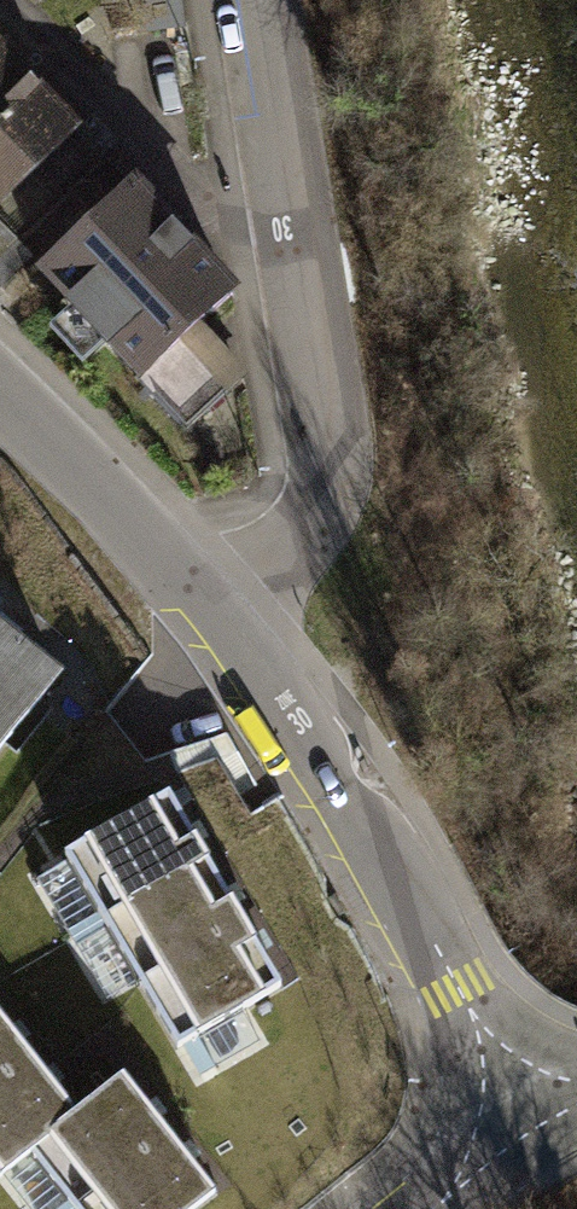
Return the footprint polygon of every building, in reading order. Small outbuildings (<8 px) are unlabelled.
[(23,246),(99,173),(0,70),(0,222),(23,246)] [(99,173),(23,246),(202,433),(244,393),(187,334),(222,301),(99,173)] [(0,624),(0,655),(15,636),(0,624)] [(15,636),(0,655),(0,772),(73,681),(15,636)] [(169,803),(85,853),(127,905),(203,859),(169,803)] [(127,905),(171,963),(241,923),(203,859),(127,905)] [(171,963),(215,1018),(277,983),(241,923),(171,963)] [(30,1059),(0,1019),(0,1081),(30,1059)] [(31,1151),(75,1117),(30,1059),(0,1081),(0,1174),(31,1151)] [(164,1136),(119,1083),(75,1117),(31,1151),(74,1205),(164,1136)] [(211,1191),(164,1136),(74,1205),(78,1208),(189,1208),(211,1191)]
